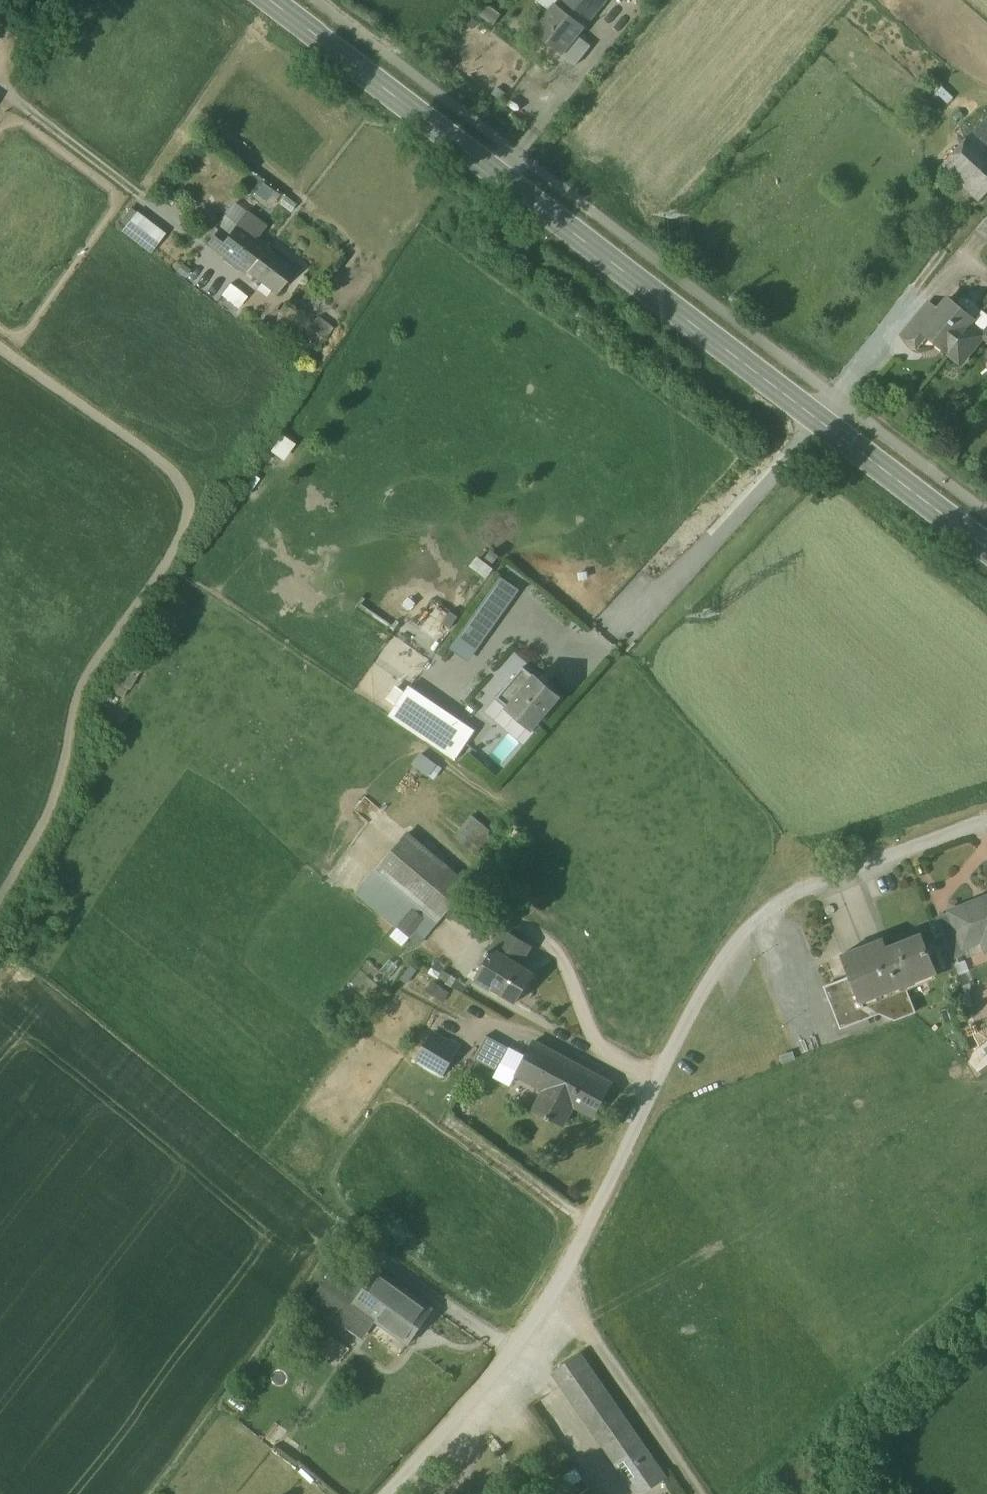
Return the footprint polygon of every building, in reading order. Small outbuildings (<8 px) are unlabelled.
[(559,7),(556,4),(534,32),(563,55),(579,37),(592,20),(592,21),(603,7),(608,0),(565,0),(559,7)] [(579,37),(563,55),(576,65),(591,47),(579,37)] [(943,166),(980,201),(986,193),(986,118),(943,166)] [(151,250),(166,230),(136,208),(121,229),(151,250)] [(247,212),(228,236),(220,230),(209,244),(247,272),(248,272),(266,248),(265,248),(266,247),(256,239),(266,227),(247,212)] [(295,270),(266,248),(248,272),(277,294),(295,270)] [(220,277),(207,266),(199,276),(213,287),(220,277)] [(230,284),(220,277),(213,287),(223,294),(230,284)] [(247,297),(230,284),(223,294),(239,306),(247,297)] [(939,311),(922,331),(948,353),(959,340),(975,321),(949,299),(939,311)] [(929,302),(912,323),(922,331),(939,311),(929,302)] [(275,308),(263,324),(287,340),(292,334),(285,328),(291,320),(275,308)] [(983,311),(975,321),(959,340),(972,351),(983,337),(986,340),(986,314),(983,311)] [(318,317),(298,341),(314,354),(333,329),(318,317)] [(502,573),(451,645),(470,659),(521,587),(502,573)] [(559,697),(524,667),(497,698),(510,708),(509,709),(532,728),(559,697)] [(431,709),(406,692),(397,706),(422,723),(431,709)] [(463,732),(431,709),(422,723),(415,733),(447,754),(463,732)] [(473,813),(456,834),(477,852),(494,830),(473,813)] [(470,884),(409,833),(378,869),(439,921),(470,884)] [(439,921),(378,869),(358,892),(399,928),(415,909),(426,918),(421,924),(430,932),(439,921)] [(951,912),(965,946),(986,937),(986,898),(951,912)] [(415,909),(399,928),(410,937),(421,924),(426,918),(415,909)] [(421,924),(410,937),(420,944),(430,932),(421,924)] [(531,946),(505,930),(493,949),(519,965),(531,946)] [(921,935),(887,949),(883,939),(882,939),(882,940),(845,955),(844,954),(843,955),(851,977),(862,1003),(863,1002),(863,1001),(904,985),(935,973),(936,973),(937,973),(922,934),(920,935),(921,935)] [(519,965),(493,949),(491,952),(489,951),(487,954),(489,956),(477,976),(478,977),(475,981),(491,991),(493,986),(518,1002),(535,975),(519,965)] [(904,985),(863,1001),(863,1002),(862,1003),(851,977),(827,986),(843,1028),(883,1012),(898,1019),(915,1012),(904,985)] [(445,1042),(431,1034),(418,1057),(444,1073),(461,1046),(451,1040),(445,1042)] [(511,1048),(487,1035),(475,1059),(499,1071),(511,1048)] [(612,1084),(534,1042),(526,1056),(517,1074),(545,1090),(535,1110),(547,1116),(546,1118),(550,1120),(551,1119),(563,1125),(574,1105),(595,1116),(612,1084)] [(526,1056),(511,1048),(499,1071),(495,1077),(511,1085),(517,1074),(526,1056)] [(419,1297),(378,1268),(353,1304),(367,1314),(408,1343),(433,1308),(419,1298),(419,1297)] [(349,1284),(338,1277),(311,1314),(322,1322),(332,1307),(341,1313),(357,1291),(348,1285),(349,1284)] [(353,1304),(340,1323),(354,1333),(367,1314),(353,1304)] [(664,1477),(580,1355),(556,1372),(578,1404),(584,1401),(646,1489),(664,1477)] [(290,1428),(279,1419),(271,1429),(262,1440),(273,1449),(290,1428)] [(564,1491),(566,1493),(595,1493),(584,1478),(564,1491)]
